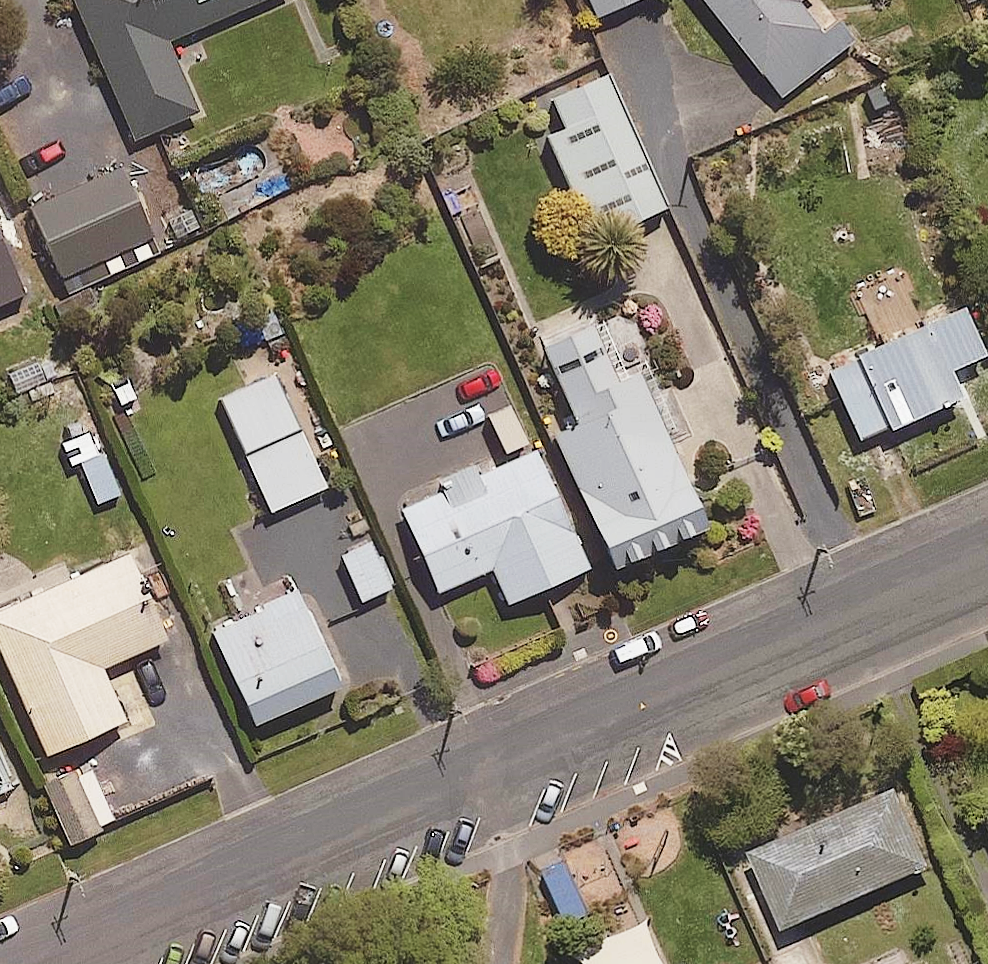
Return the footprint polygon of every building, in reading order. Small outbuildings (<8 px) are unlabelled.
[(133,137),(197,110),(166,36),(254,0),(76,0),(133,137)] [(595,12),(624,0),(590,0),(595,12)] [(781,96),(840,50),(801,0),(707,0),(781,96)] [(667,201),(606,68),(552,93),(565,123),(547,132),(594,234),(667,201)] [(279,191),(256,147),(205,174),(228,218),(279,191)] [(150,236),(120,164),(30,201),(60,273),(150,236)] [(0,209),(0,255),(16,249),(0,209)] [(708,518),(607,297),(537,330),(576,417),(554,428),(614,561),(708,518)] [(986,351),(965,302),(918,322),(911,308),(884,320),(891,336),(827,364),(859,438),(963,393),(951,366),(986,351)] [(246,454),(300,430),(274,372),(220,396),(246,454)] [(300,430),(246,454),(270,508),(324,484),(300,430)] [(588,563),(535,446),(480,471),(476,462),(445,476),(449,486),(402,507),(439,588),(492,564),(507,599),(588,563)] [(390,585),(370,538),(340,551),(360,598),(390,585)] [(128,551),(0,607),(0,647),(45,750),(123,716),(100,664),(165,635),(128,551)] [(339,680),(296,588),(212,628),(255,720),(339,680)] [(98,829),(72,768),(43,780),(69,841),(98,829)] [(931,862),(897,783),(752,846),(785,924),(931,862)] [(594,912),(569,855),(534,871),(559,928),(594,912)] [(617,946),(568,963),(623,963),(617,946)]
